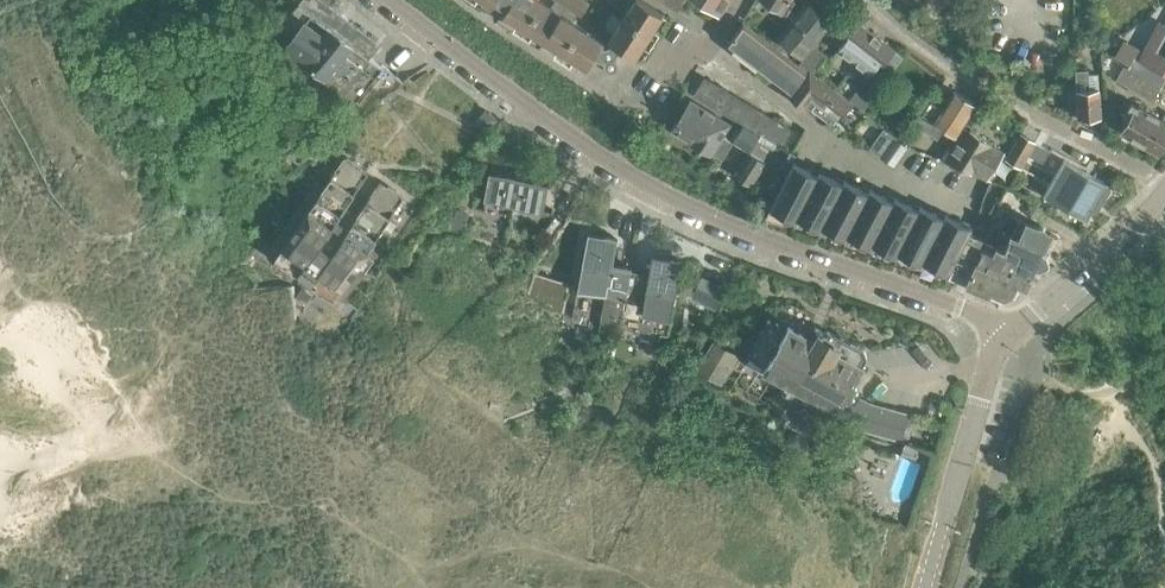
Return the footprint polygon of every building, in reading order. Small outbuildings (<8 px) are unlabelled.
[(269,43),(281,52),(279,53),(285,58),(287,56),(301,67),(296,73),(348,112),(368,85),(379,94),(393,86),(401,80),(383,66),(370,56),(380,44),(322,0),(301,0),(299,3),(298,3),(276,32),(277,33),(269,43)] [(491,4),(587,66),(597,51),(605,57),(604,58),(604,59),(604,60),(604,62),(604,64),(605,65),(606,66),(607,67),(608,67),(610,68),(611,68),(613,67),(615,66),(616,65),(617,64),(618,62),(618,60),(618,58),(617,57),(617,56),(616,55),(614,54),(619,46),(635,56),(662,12),(643,0),(609,0),(618,6),(620,3),(628,8),(608,39),(610,40),(609,42),(604,43),(602,41),(604,40),(573,20),(578,12),(581,14),(589,2),(586,0),(554,0),(551,6),(542,0),(485,0),(491,4)] [(676,9),(682,0),(661,0),(676,9)] [(727,0),(695,0),(718,14),(727,0)] [(786,13),(794,0),(765,0),(786,13)] [(802,58),(813,45),(832,21),(806,0),(777,37),(802,58)] [(122,185),(31,10),(0,26),(0,92),(64,216),(105,236),(116,230),(122,185)] [(856,20),(843,38),(844,39),(837,49),(870,74),(877,64),(881,67),(884,63),(891,69),(901,57),(893,51),(894,49),(856,20)] [(1158,21),(1138,56),(1143,59),(1164,72),(1164,25),(1158,21)] [(805,70),(798,64),(743,22),(726,45),(772,80),(773,78),(779,82),(776,87),(785,94),(787,91),(788,91),(788,92),(805,70)] [(802,58),(798,64),(805,70),(810,74),(812,72),(825,54),(813,45),(802,58)] [(1143,59),(1138,56),(1135,55),(1127,67),(1160,86),(1164,78),(1164,72),(1143,59)] [(1115,79),(1152,100),(1160,86),(1127,67),(1123,65),(1115,79)] [(1075,69),(1078,118),(1100,117),(1097,73),(1088,73),(1087,68),(1075,69)] [(812,72),(810,74),(805,70),(788,92),(788,91),(786,93),(804,107),(811,99),(815,103),(811,108),(832,124),(836,118),(837,119),(849,103),(850,103),(851,102),(812,72)] [(780,145),(790,129),(705,78),(704,79),(705,80),(696,94),(694,92),(693,93),(780,145)] [(860,108),(869,97),(857,87),(848,99),(860,108)] [(943,128),(955,135),(961,125),(975,103),(953,89),(941,108),(930,100),(915,124),(937,138),(943,128)] [(691,99),(673,130),(711,153),(711,152),(721,158),(731,142),(721,136),(729,122),(691,99)] [(1131,101),(1123,116),(1128,119),(1121,132),(1157,153),(1159,149),(1163,148),(1164,145),(1164,121),(1131,101)] [(482,131),(484,134),(497,119),(489,111),(475,126),(482,131)] [(743,125),(734,139),(750,149),(751,147),(756,150),(753,154),(765,161),(775,144),(743,125)] [(961,125),(955,135),(940,158),(985,178),(1003,152),(990,143),(970,130),(968,132),(961,127),(962,125),(961,125)] [(1006,158),(1020,167),(1034,142),(1020,134),(1006,158)] [(881,157),(894,166),(907,147),(895,139),(881,157)] [(750,185),(765,161),(753,154),(756,150),(751,147),(750,149),(734,175),(750,185)] [(320,173),(269,248),(300,270),(311,255),(319,261),(320,258),(324,261),(312,278),(344,300),(395,225),(394,224),(390,230),(383,226),(403,196),(379,180),(365,201),(353,193),(368,172),(344,156),(324,185),(317,181),(321,174),(320,173)] [(1106,184),(1063,160),(1043,195),(1086,220),(1092,209),(1096,212),(1110,188),(1106,185),(1106,184)] [(793,161),(769,210),(795,222),(820,171),(818,170),(817,173),(793,161)] [(835,178),(820,171),(795,222),(796,223),(797,220),(820,231),(845,180),(843,179),(842,182),(835,178)] [(546,183),(522,178),(490,172),(483,210),(473,208),(470,236),(505,243),(512,205),(541,210),(546,183)] [(869,188),(867,191),(845,180),(820,231),(821,231),(822,229),(845,240),(870,189),(869,188)] [(886,196),(870,189),(845,240),(846,240),(848,237),(871,249),(895,197),(894,197),(893,199),(886,196)] [(919,206),(918,208),(895,197),(871,249),(872,249),(873,246),(896,257),(921,206),(919,206)] [(920,266),(921,266),(946,215),(945,214),(943,217),(921,206),(896,257),(897,258),(898,255),(920,266)] [(948,276),(949,273),(968,233),(971,227),(946,215),(921,266),(922,267),(923,264),(947,275),(948,276)] [(464,234),(466,219),(451,217),(449,231),(464,234)] [(1046,266),(1047,265),(1048,263),(1048,261),(1046,254),(1042,250),(1050,232),(1046,230),(1042,226),(1036,226),(1032,224),(1030,222),(1030,223),(1018,218),(1013,230),(994,221),(985,241),(968,233),(949,273),(948,276),(972,286),(976,291),(983,291),(1001,300),(1003,296),(1010,294),(1013,295),(1019,283),(1025,286),(1033,268),(1039,269),(1046,266)] [(619,304),(623,305),(630,270),(610,266),(616,237),(588,232),(576,298),(577,298),(576,301),(591,303),(593,292),(620,297),(619,304)] [(634,271),(630,270),(623,305),(618,337),(636,340),(633,356),(654,359),(662,315),(670,317),(680,260),(653,255),(649,274),(634,271)] [(533,273),(531,279),(527,295),(542,304),(563,315),(565,305),(569,283),(550,278),(533,273)] [(688,298),(714,311),(723,291),(697,278),(688,298)] [(298,347),(295,293),(295,291),(294,289),(294,288),(293,286),(291,285),(290,285),(288,284),(287,284),(194,289),(192,289),(191,290),(189,291),(188,292),(187,293),(187,294),(186,296),(186,298),(189,351),(189,353),(190,355),(191,356),(192,358),(193,359),(194,359),(196,360),(197,360),(289,355),(291,355),(292,355),(294,354),(295,353),(296,352),(297,351),(297,349),(298,347)] [(304,303),(310,293),(301,287),(295,297),(304,303)] [(767,319),(748,354),(753,361),(764,367),(763,368),(764,368),(762,372),(836,411),(838,408),(844,399),(846,400),(848,396),(848,397),(856,381),(854,380),(866,357),(864,351),(827,330),(821,332),(820,334),(818,333),(814,340),(787,326),(786,327),(775,321),(775,322),(767,319)] [(712,343),(697,370),(696,371),(722,386),(731,369),(729,368),(736,357),(712,343)] [(856,395),(842,420),(859,430),(901,441),(901,440),(892,437),(898,412),(908,415),(908,414),(870,403),(856,395)] [(790,421),(797,407),(780,398),(772,411),(790,421)] [(811,450),(807,458),(839,472),(843,464),(811,450)]
